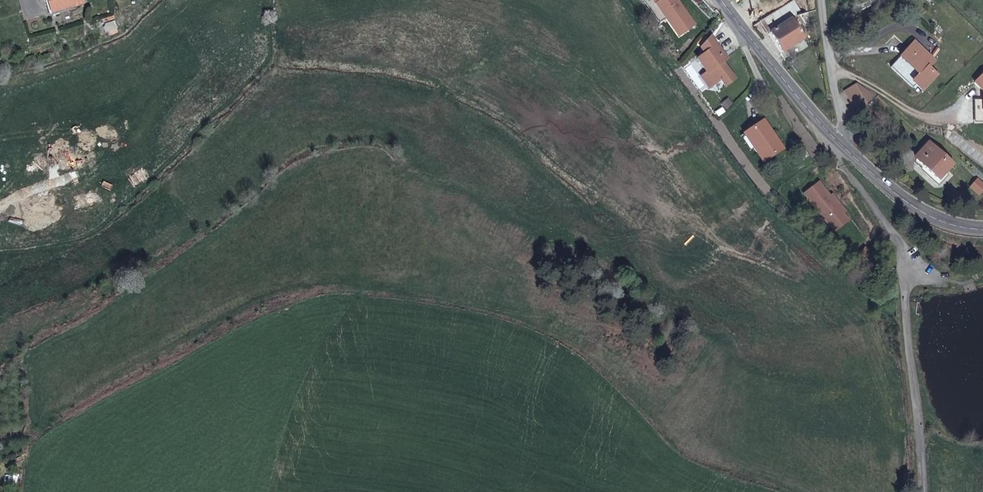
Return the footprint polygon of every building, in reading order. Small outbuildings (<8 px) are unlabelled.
[(82,0),(48,0),(52,13),(83,4),(82,0)] [(655,4),(680,38),(696,27),(677,0),(658,0),(659,1),(655,4)] [(808,13),(797,16),(805,27),(810,26),(808,13)] [(786,23),(784,20),(764,25),(782,53),(779,53),(784,61),(808,47),(791,20),(786,23)] [(117,28),(114,21),(103,26),(105,33),(117,28)] [(721,57),(723,55),(711,38),(701,48),(705,54),(691,64),(701,77),(709,89),(720,80),(725,87),(735,80),(722,62),(724,61),(721,57)] [(933,61),(914,42),(890,67),(912,88),(915,85),(922,91),(936,75),(928,68),(933,61)] [(875,96),(855,85),(844,92),(857,112),(875,96)] [(975,123),(982,123),(982,99),(974,99),(975,123)] [(763,121),(746,132),(756,147),(753,149),(762,162),(782,149),(763,121)] [(756,147),(746,132),(740,136),(750,151),(753,149),(756,147)] [(917,162),(924,167),(937,180),(945,172),(952,165),(931,146),(917,162)] [(937,180),(924,167),(921,171),(939,186),(949,176),(945,172),(937,180)] [(969,186),(980,196),(982,192),(982,184),(976,178),(969,186)] [(818,182),(803,193),(814,209),(820,204),(828,214),(822,219),(832,232),(847,221),(818,182)] [(820,204),(814,209),(822,219),(828,214),(820,204)] [(865,248),(860,258),(868,262),(873,252),(865,248)]
